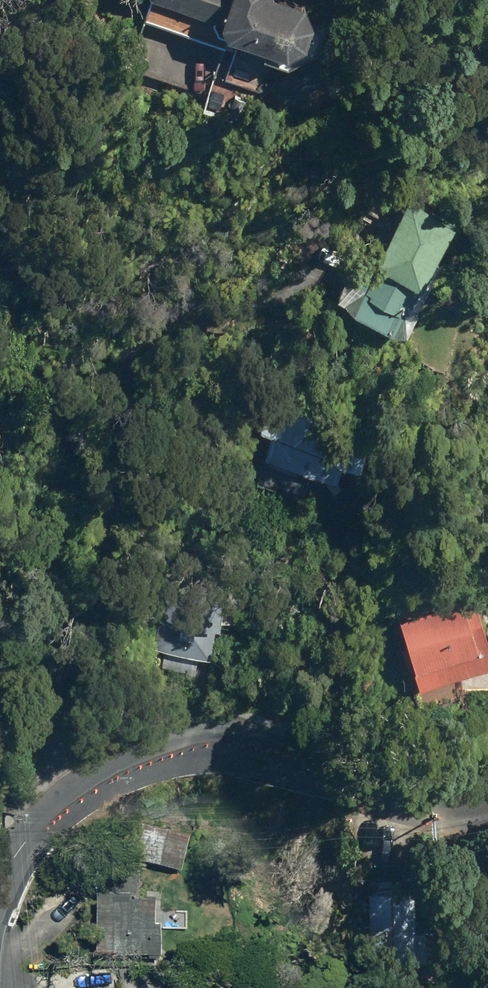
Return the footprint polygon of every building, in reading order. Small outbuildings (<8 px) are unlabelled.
[(284,48),(304,39),(312,18),(303,0),(173,0),(220,17),(224,25),(284,48)] [(200,105),(224,113),(229,95),(205,87),(200,105)] [(227,108),(234,110),(239,97),(232,95),(227,108)] [(391,321),(404,324),(437,259),(431,256),(452,214),(405,189),(374,251),(364,245),(341,289),(353,301),(391,321)] [(371,428),(280,396),(270,426),(259,422),(249,451),(258,464),(255,474),(302,489),(309,467),(334,475),(338,462),(358,469),(371,428)] [(153,645),(209,654),(216,616),(229,619),(232,597),(222,595),(226,570),(161,558),(151,616),(158,618),(153,645)] [(419,684),(487,661),(487,636),(473,590),(397,614),(419,684)] [(126,859),(176,872),(186,837),(137,824),(126,859)] [(410,864),(420,869),(425,861),(414,856),(410,864)] [(415,923),(415,889),(368,890),(369,951),(415,950),(415,947),(426,947),(426,923),(415,923)] [(156,958),(157,922),(124,921),(123,896),(90,895),(89,957),(156,958)]
